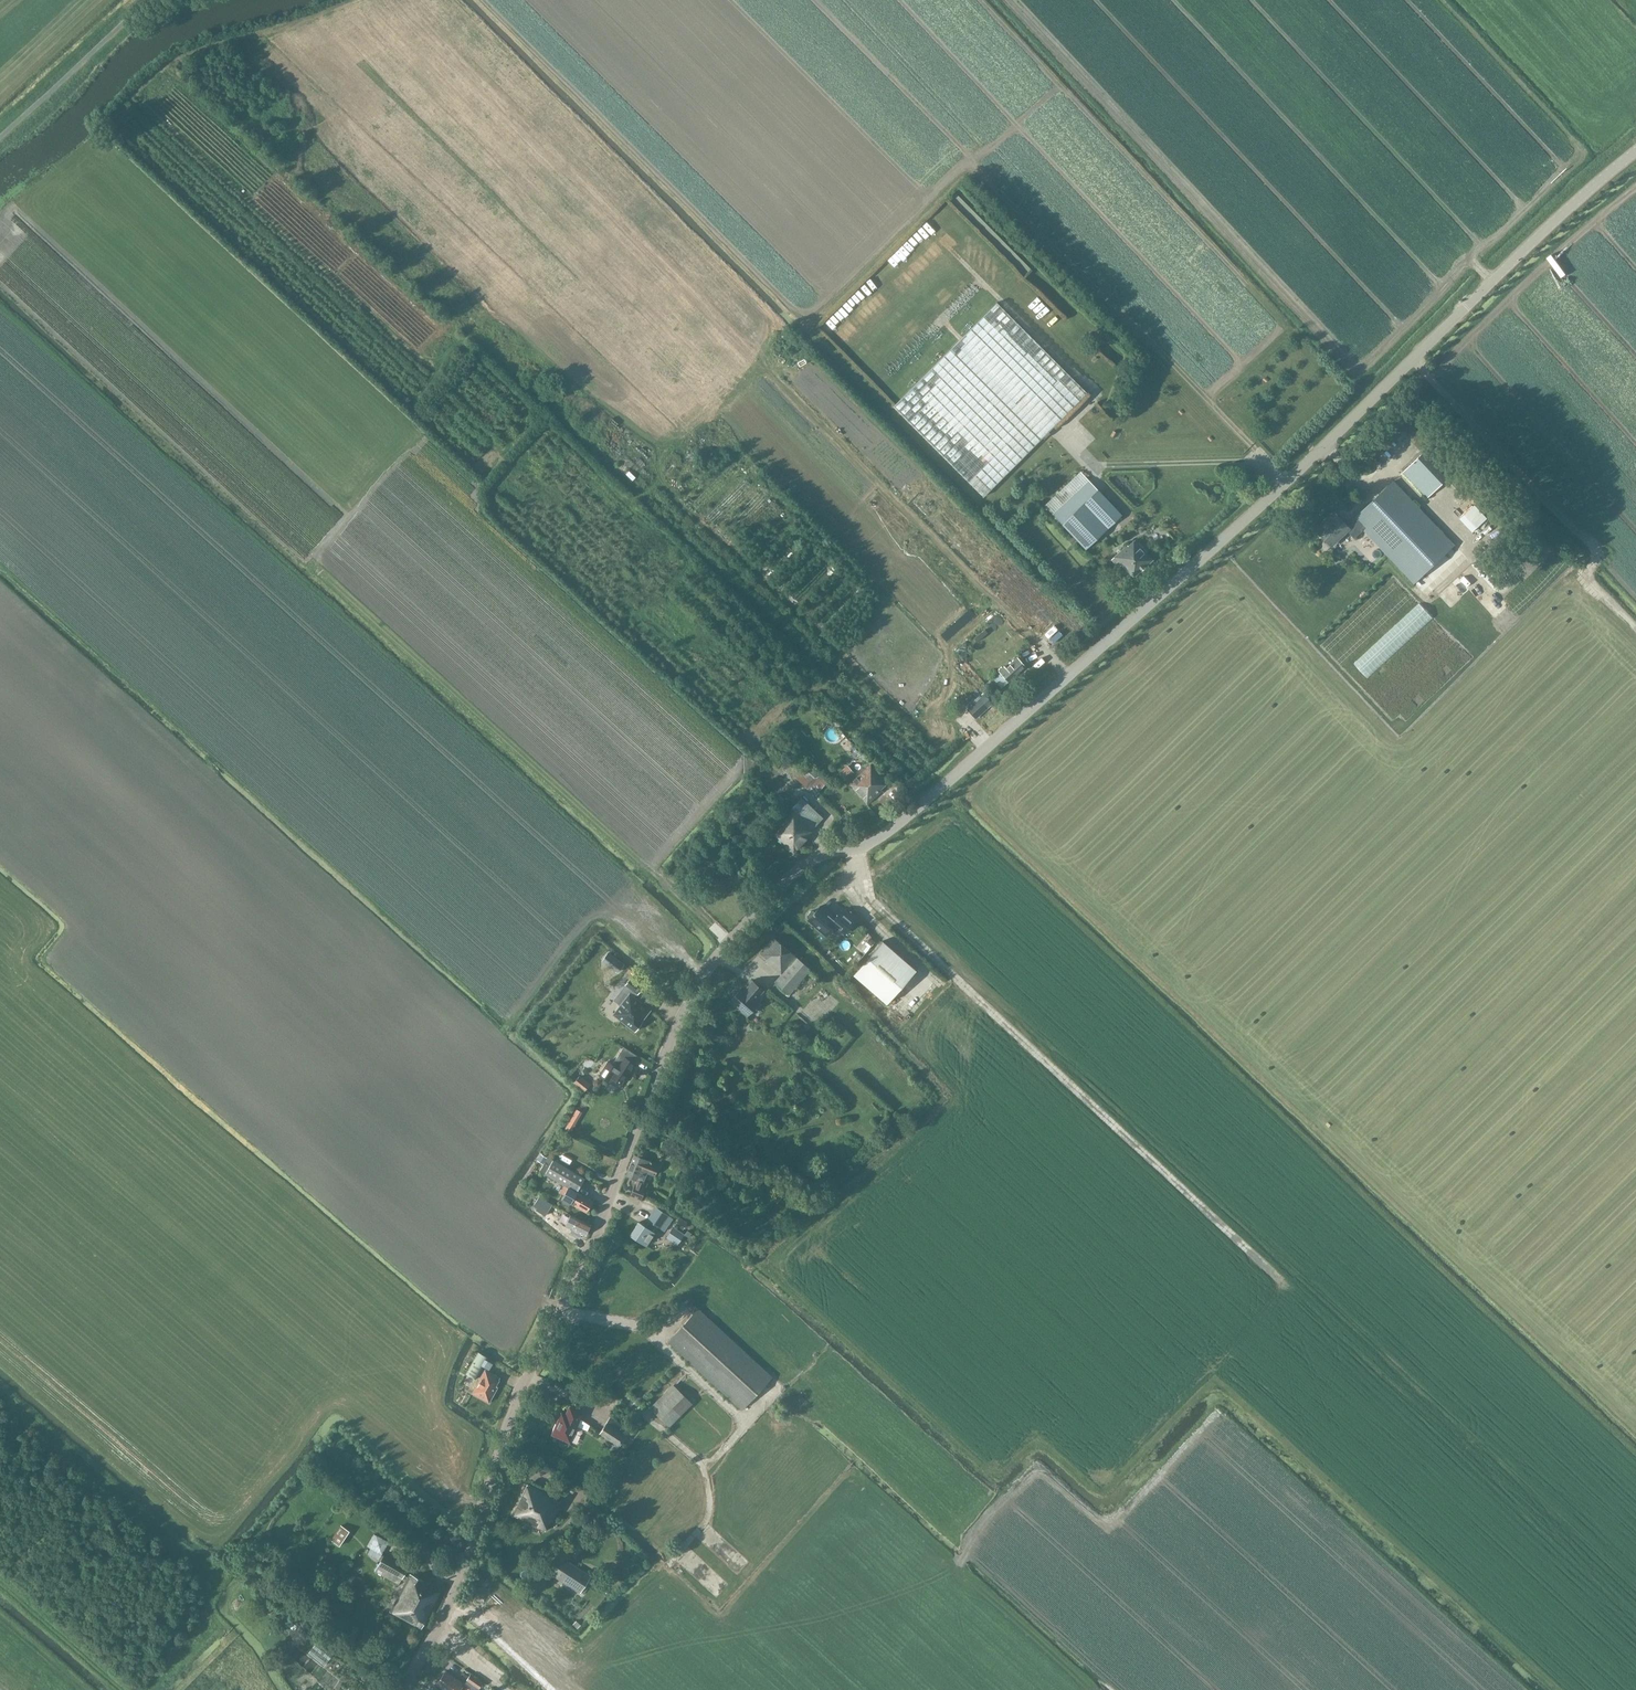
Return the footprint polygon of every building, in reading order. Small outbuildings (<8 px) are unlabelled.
[(875,199),(866,208),(872,215),(882,207),(875,199)] [(861,213),(856,217),(862,224),(868,220),(861,213)] [(905,228),(914,222),(909,216),(901,222),(905,228)] [(852,233),(858,228),(852,221),(846,225),(852,233)] [(844,242),(848,237),(842,231),(837,236),(844,242)] [(824,248),(831,255),(836,249),(828,243),(824,248)] [(809,260),(817,266),(821,261),(813,255),(809,260)] [(971,261),(981,274),(986,269),(976,257),(971,261)] [(805,264),(791,276),(798,284),(812,271),(805,264)] [(1021,279),(1012,289),(1026,301),(1035,291),(1021,279)] [(788,280),(783,285),(790,292),(795,288),(788,280)] [(916,307),(923,304),(920,297),(913,300),(916,307)] [(984,498),(1087,395),(995,303),(892,407),(984,498)] [(926,305),(914,309),(918,318),(929,314),(926,305)] [(898,310),(880,326),(887,334),(905,318),(898,310)] [(909,316),(898,325),(906,334),(917,325),(909,316)] [(881,343),(888,351),(902,337),(895,330),(881,343)] [(941,332),(937,337),(947,344),(950,340),(941,332)] [(867,339),(858,348),(865,355),(874,346),(867,339)] [(1076,353),(1086,345),(1082,341),(1073,349),(1076,353)] [(933,359),(937,354),(927,346),(923,351),(933,359)] [(878,347),(871,351),(877,361),(884,357),(878,347)] [(872,368),(877,363),(867,355),(863,360),(872,368)] [(1436,503),(1443,495),(1437,489),(1447,479),(1423,453),(1403,472),(1427,497),(1430,495),(1436,503)] [(630,470),(625,473),(630,481),(635,478),(630,470)] [(1354,480),(1362,482),(1365,473),(1357,471),(1354,480)] [(1086,549),(1123,515),(1098,489),(1080,472),(1045,505),(1062,524),(1086,549)] [(1415,583),(1455,545),(1394,481),(1354,519),(1348,525),(1336,513),(1328,520),(1330,522),(1319,532),(1332,545),(1347,530),(1355,538),(1364,529),(1415,583)] [(1477,527),(1488,516),(1474,503),(1464,514),(1477,527)] [(1112,559),(1119,568),(1122,565),(1134,578),(1153,560),(1135,540),(1128,546),(1128,545),(1112,559)] [(1486,561),(1482,564),(1488,574),(1493,571),(1486,561)] [(1036,653),(1026,662),(1033,670),(1043,661),(1036,653)] [(1019,671),(1024,666),(1017,658),(1006,668),(1004,666),(999,671),(1000,673),(994,679),(1001,688),(1019,671)] [(983,695),(968,709),(976,718),(992,704),(983,695)] [(804,708),(797,700),(787,710),(794,717),(804,708)] [(805,740),(797,733),(792,737),(800,745),(805,740)] [(796,778),(815,795),(828,780),(809,763),(796,778)] [(848,785),(849,784),(867,804),(882,790),(880,789),(887,782),(870,764),(865,769),(862,765),(855,773),(847,765),(840,773),(846,779),(844,780),(848,785)] [(793,853),(809,836),(807,835),(822,818),(801,798),(774,826),(769,821),(763,828),(768,833),(770,831),(793,853)] [(843,934),(854,922),(841,910),(834,918),(820,906),(814,912),(813,911),(810,911),(807,915),(807,917),(808,919),(807,920),(826,936),(834,926),(843,934)] [(789,994),(796,985),(810,970),(796,957),(773,937),(759,953),(766,959),(765,961),(781,975),(775,982),(789,994)] [(882,941),(853,973),(885,1003),(915,971),(882,941)] [(617,959),(611,966),(618,971),(623,965),(617,959)] [(632,990),(613,1014),(635,1031),(642,1022),(641,1021),(651,1008),(642,1001),(641,1002),(634,996),(636,993),(637,994),(642,987),(630,978),(625,984),(632,990)] [(740,989),(730,1001),(746,1016),(757,1003),(754,1000),(763,990),(752,981),(743,991),(740,989)] [(576,992),(583,1002),(591,996),(583,986),(576,992)] [(899,1021),(914,1007),(907,999),(891,1013),(899,1021)] [(886,1004),(880,1009),(884,1015),(891,1010),(886,1004)] [(590,1015),(586,1019),(594,1025),(598,1021),(590,1015)] [(621,1083),(634,1063),(638,1057),(623,1046),(612,1064),(607,1061),(598,1075),(608,1081),(611,1077),(621,1083)] [(591,1084),(580,1075),(573,1083),(584,1092),(591,1084)] [(613,1144),(627,1112),(601,1101),(598,1109),(577,1100),(567,1124),(613,1144)] [(643,1182),(647,1172),(656,1176),(660,1166),(651,1162),(651,1161),(634,1154),(626,1175),(638,1180),(637,1183),(635,1183),(630,1196),(640,1201),(646,1187),(641,1185),(642,1181),(643,1182)] [(586,1212),(592,1200),(576,1191),(584,1178),(553,1160),(545,1173),(568,1187),(560,1202),(568,1207),(570,1203),(586,1212)] [(534,1204),(538,1207),(536,1209),(545,1215),(552,1204),(543,1198),(539,1196),(534,1204)] [(646,1245),(647,1243),(649,1244),(651,1244),(654,1240),(653,1238),(652,1237),(660,1225),(666,1229),(673,1218),(657,1208),(645,1226),(639,1222),(631,1234),(646,1245)] [(585,1235),(590,1225),(577,1218),(574,1217),(573,1220),(575,1221),(569,1233),(579,1238),(582,1233),(585,1235)] [(667,1237),(678,1245),(685,1234),(674,1226),(667,1237)] [(772,1377),(698,1309),(668,1341),(742,1409),(772,1377)] [(489,1369),(492,1363),(486,1360),(488,1357),(478,1352),(466,1373),(475,1379),(483,1366),(489,1369)] [(495,1385),(499,1378),(485,1370),(472,1393),(489,1402),(497,1386),(495,1385)] [(693,1403),(692,1402),(700,1393),(687,1382),(685,1385),(673,1372),(643,1402),(650,1407),(670,1427),(693,1403)] [(561,1413),(552,1434),(569,1441),(582,1413),(569,1407),(566,1415),(561,1413)] [(620,1447),(631,1431),(610,1417),(599,1433),(620,1447)] [(551,1522),(561,1500),(527,1484),(513,1515),(545,1530),(549,1521),(551,1522)] [(339,1545),(349,1531),(341,1525),(331,1540),(339,1545)] [(579,1592),(590,1576),(556,1554),(546,1570),(579,1592)] [(399,1584),(408,1568),(383,1555),(375,1570),(399,1584)] [(421,1628),(439,1592),(431,1588),(433,1586),(410,1573),(390,1611),(421,1628)] [(277,1622),(293,1630),(297,1622),(281,1614),(277,1622)] [(465,1635),(461,1640),(469,1646),(473,1641),(465,1635)] [(367,1682),(371,1675),(366,1672),(362,1678),(367,1682)] [(470,1688),(463,1684),(462,1686),(444,1673),(437,1682),(448,1689),(472,1689),(470,1688)] [(479,1689),(483,1683),(470,1674),(466,1680),(479,1689)]
